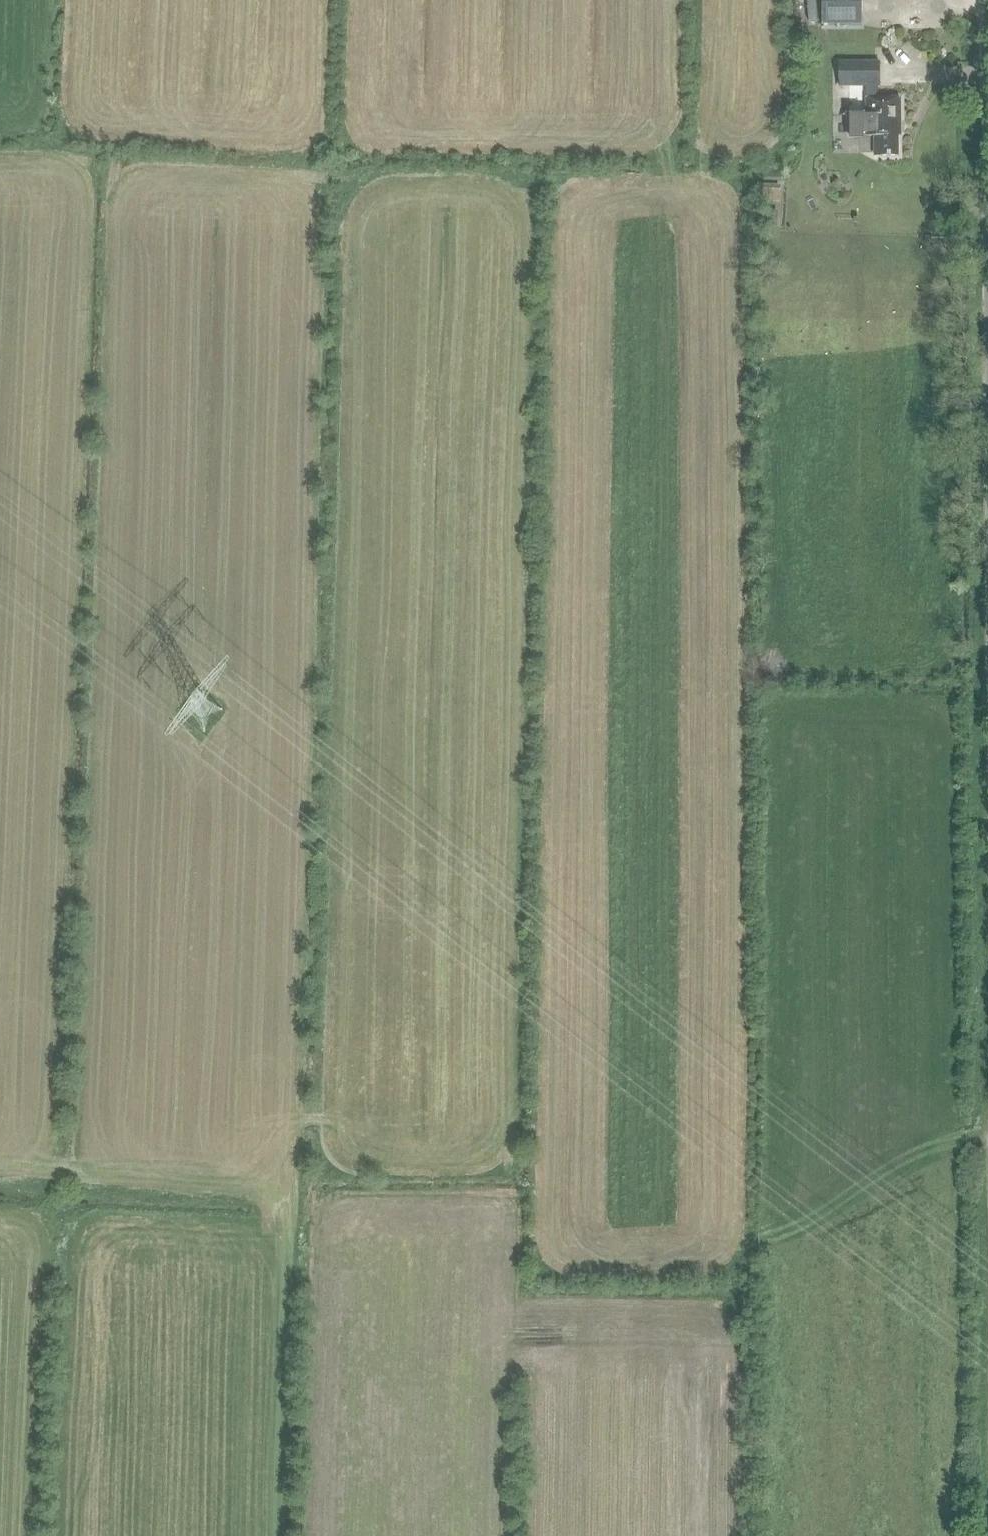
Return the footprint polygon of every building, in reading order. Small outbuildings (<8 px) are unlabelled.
[(822,26),(862,25),(862,0),(821,0),(822,26)] [(879,62),(839,62),(839,86),(879,86),(879,62)] [(900,98),(866,98),(866,114),(839,114),(839,116),(850,116),(850,136),(862,136),(862,138),(864,138),(864,133),(866,133),(866,136),(875,136),(875,154),(880,154),(880,156),(898,156),(898,136),(900,136),(900,98)]
